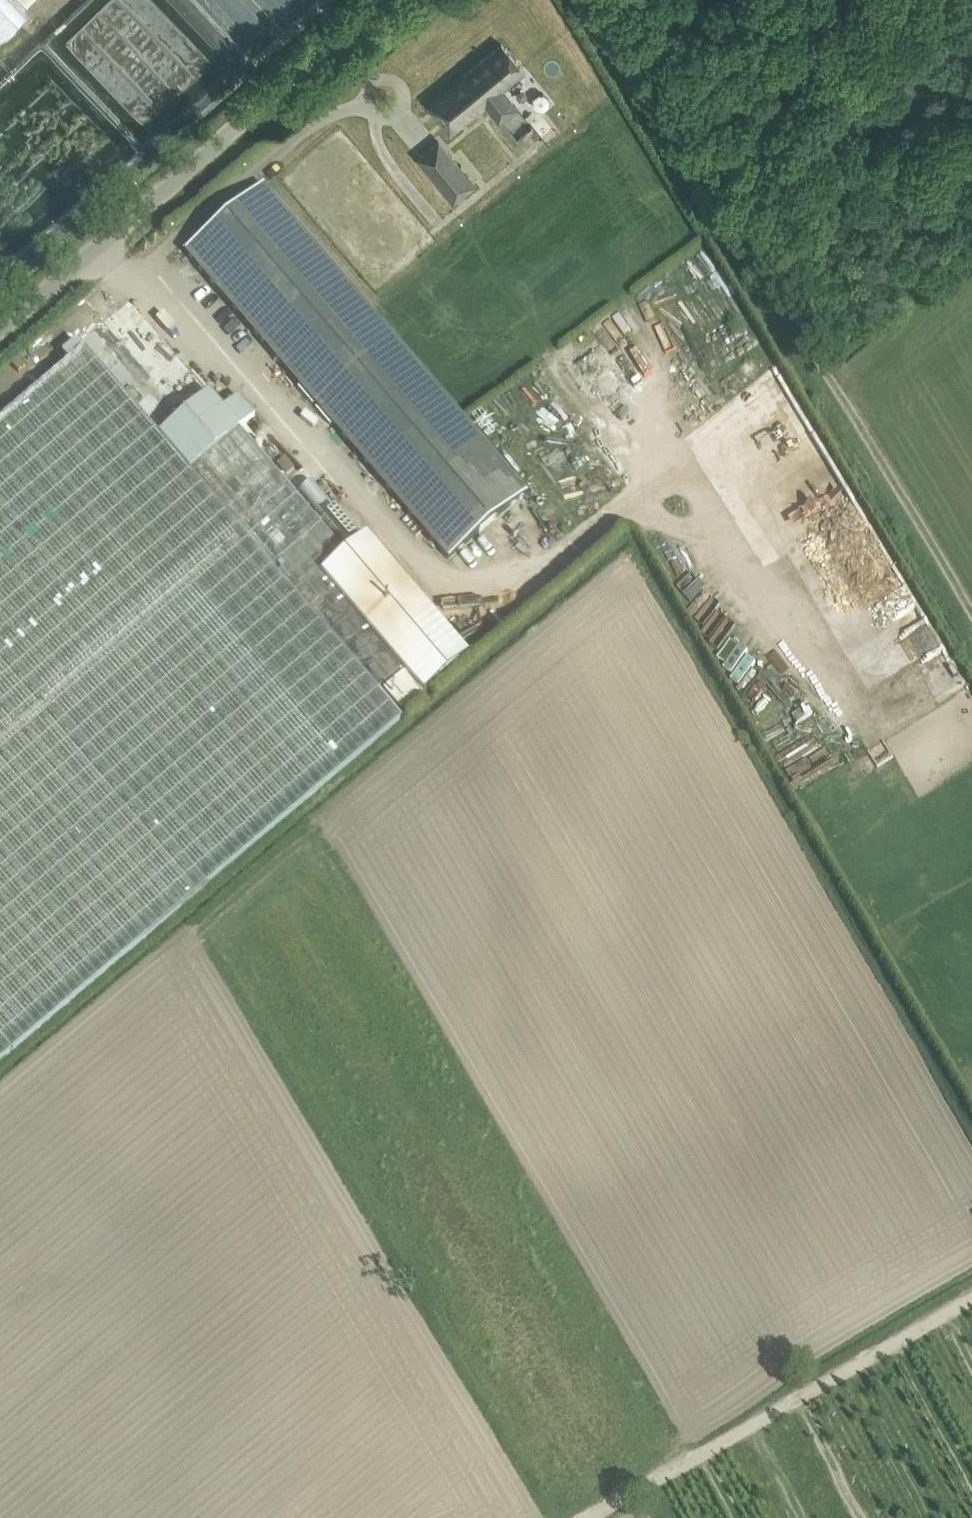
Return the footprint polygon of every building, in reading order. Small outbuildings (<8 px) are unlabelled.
[(26,11),(16,0),(0,0),(0,36),(26,11)] [(502,44),(428,105),(450,132),(485,103),(499,120),(516,106),(502,89),(524,71),(502,44)] [(474,182),(450,154),(429,172),(453,200),(474,182)] [(526,492),(357,294),(263,184),(185,251),(279,361),(448,559),(526,492)] [(0,420),(0,1061),(401,719),(378,691),(402,671),(320,575),(329,567),(345,554),(238,430),(255,416),(238,396),(223,409),(129,299),(80,342),(85,347),(82,350),(77,344),(58,360),(63,365),(0,420)] [(329,567),(320,575),(402,671),(404,673),(382,692),(401,714),(467,659),(364,538),(345,554),(329,567)]
